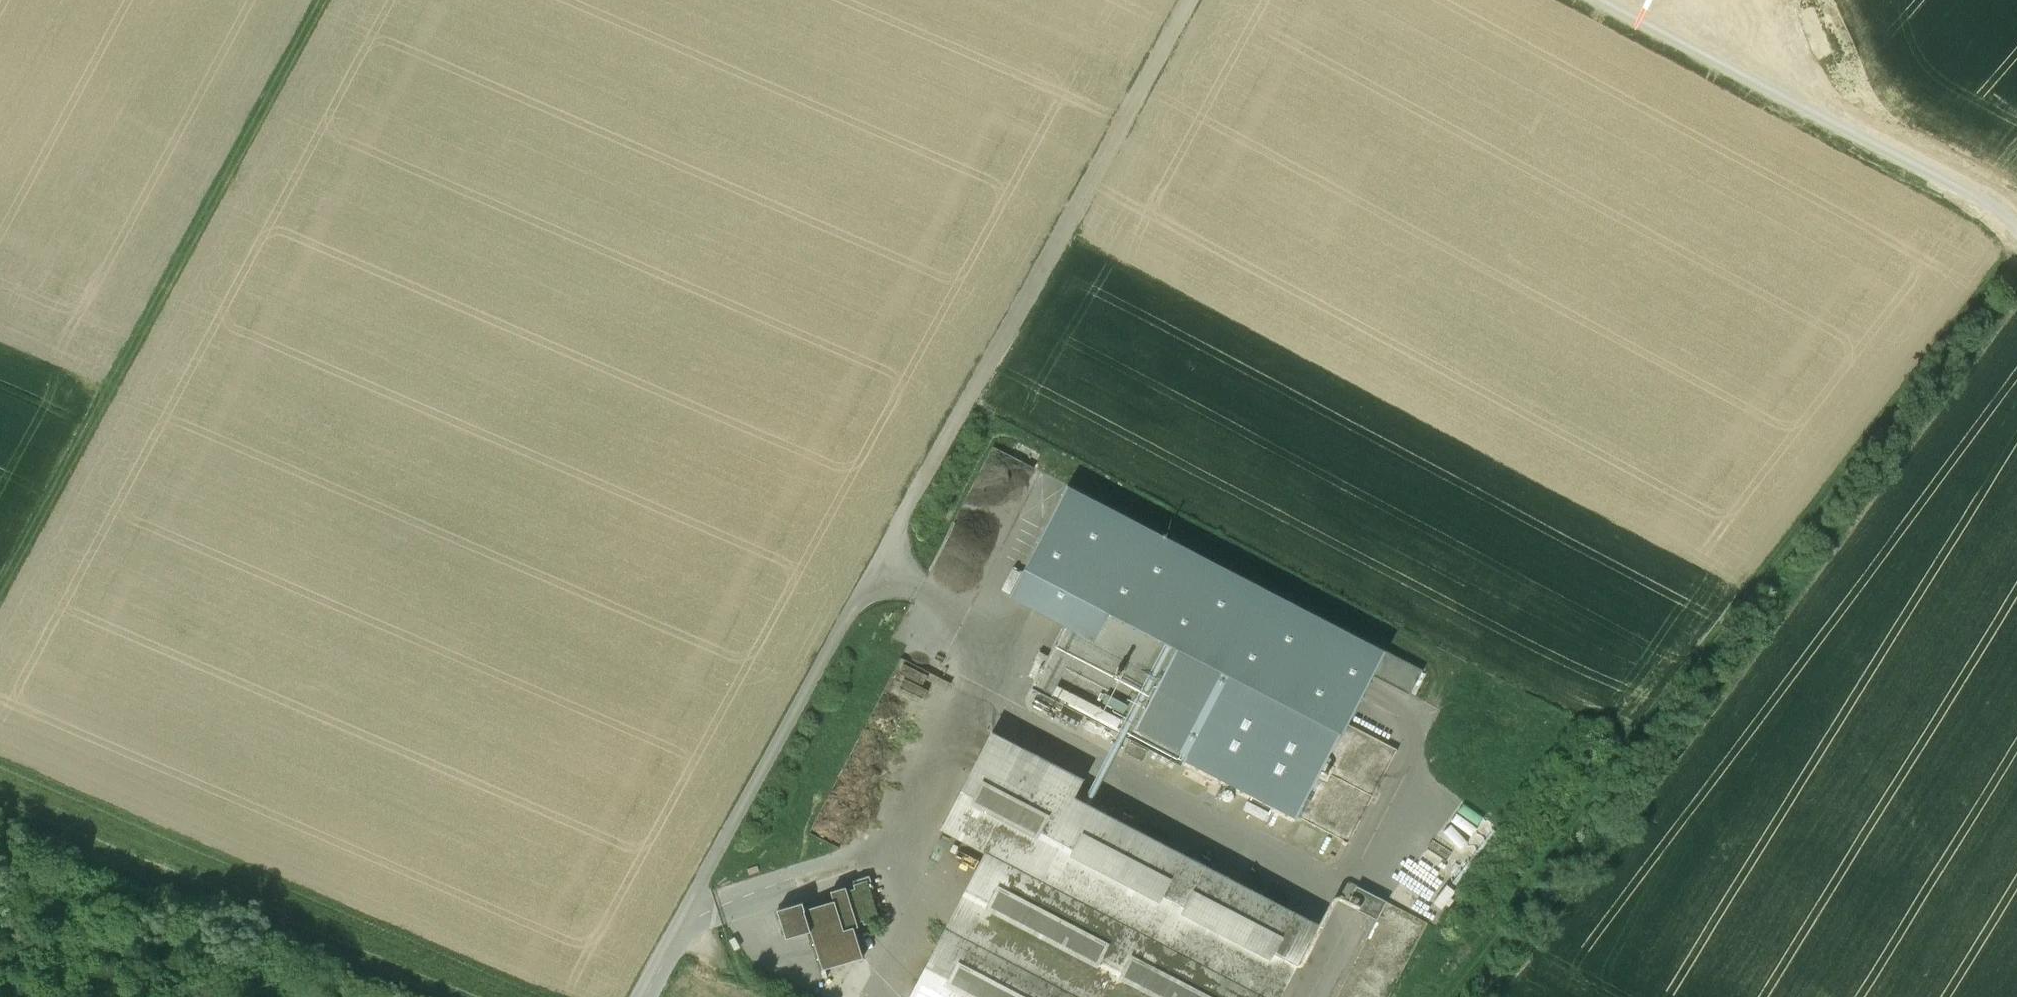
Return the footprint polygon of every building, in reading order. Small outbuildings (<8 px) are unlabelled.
[(1386,651),(1067,485),(1011,594),(1066,622),(1032,687),(1294,822),(1386,651)] [(907,996),(1281,996),(1320,924),(1079,797),(1088,779),(994,729),(942,828),(985,850),(907,996)] [(1446,905),(1489,824),(1455,806),(1448,819),(1445,817),(1430,845),(1440,850),(1430,869),(1446,878),(1435,900),(1446,905)] [(804,900),(780,908),(788,934),(810,927),(823,970),(864,957),(855,927),(880,919),(870,889),(874,888),(870,875),(857,879),(858,882),(831,891),(834,900),(807,908),(804,900)] [(1429,915),(1351,886),(1345,902),(1377,914),(1364,949),(1354,945),(1335,996),(1385,996),(1399,959),(1411,963),(1429,915)]
